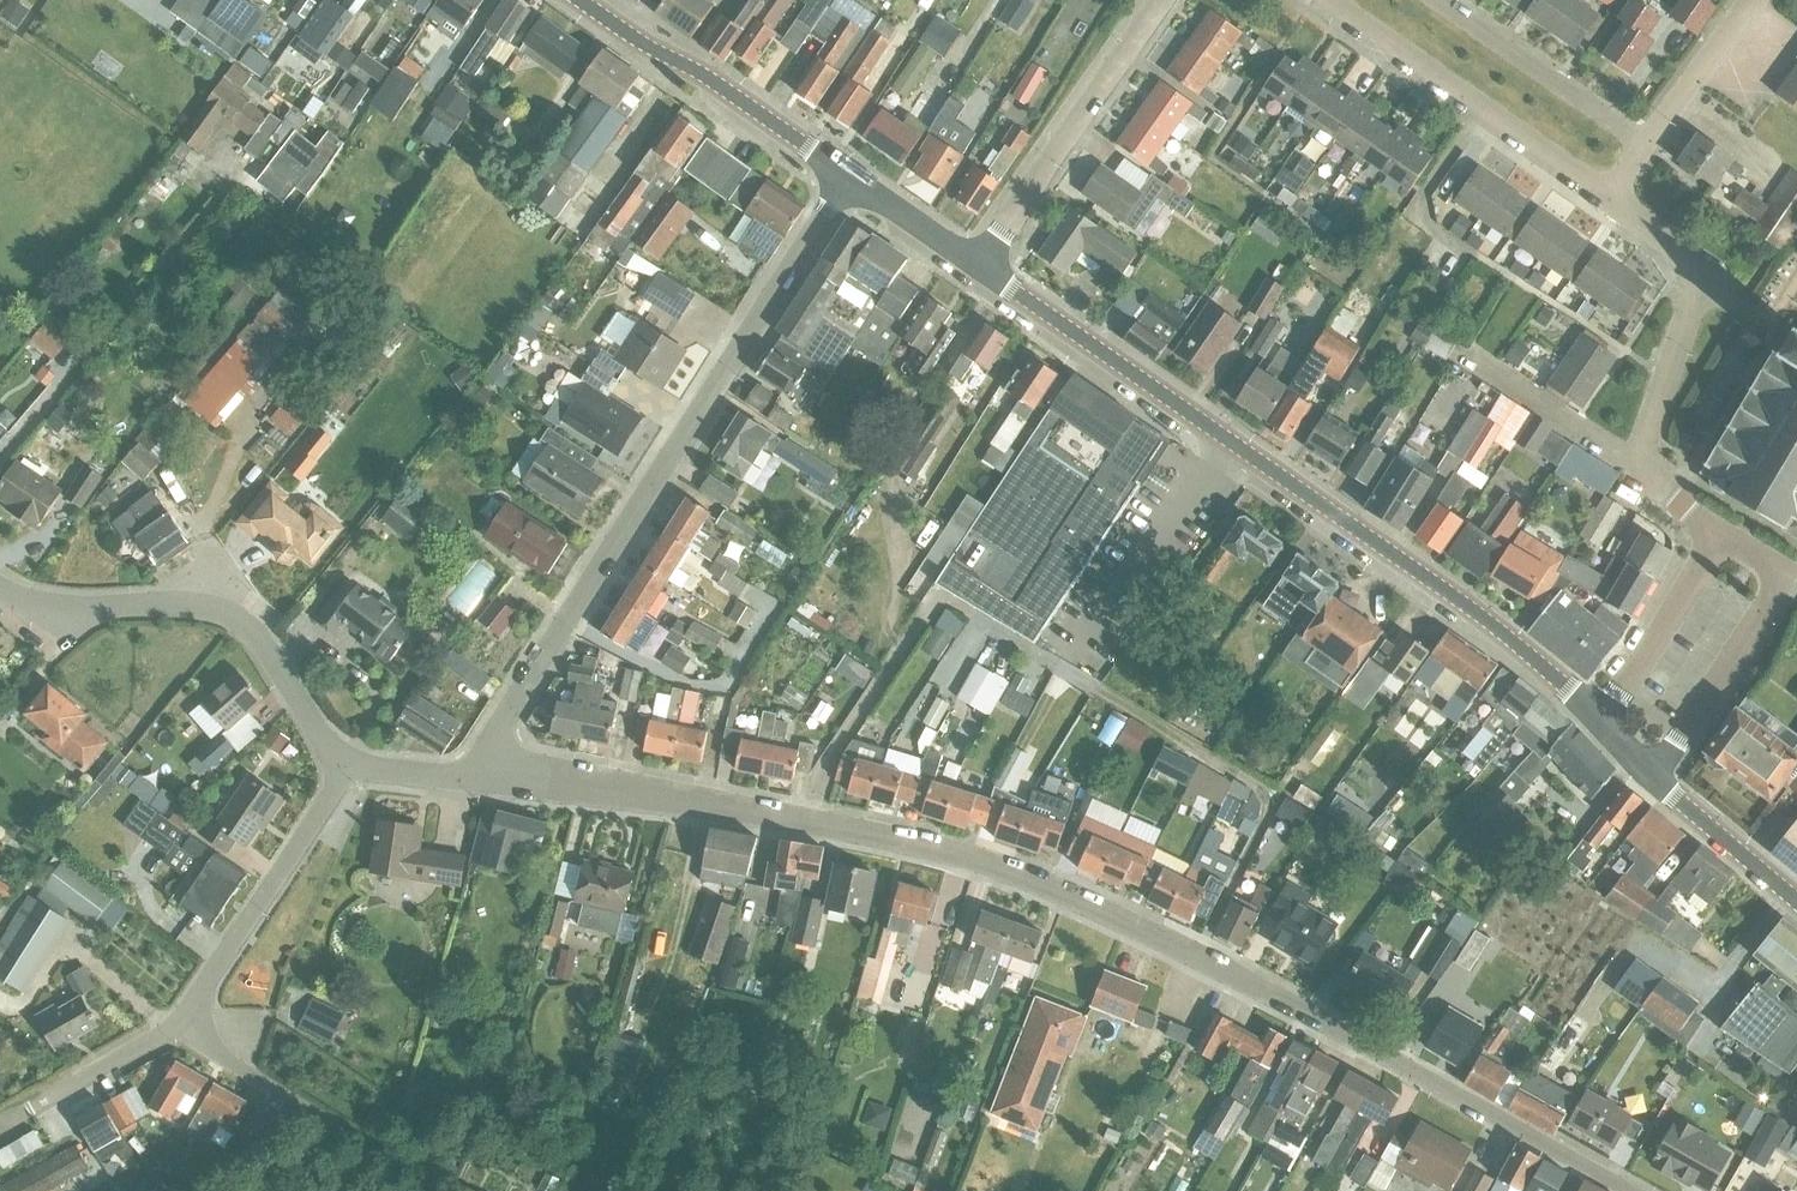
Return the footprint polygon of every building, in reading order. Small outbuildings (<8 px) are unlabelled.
[(25,22),(33,3),(25,0),(10,0),(4,13),(25,22)] [(171,11),(200,31),(219,3),(214,0),(179,0),(171,11)] [(211,18),(200,34),(236,60),(268,16),(246,0),(224,0),(211,18)] [(317,4),(312,0),(301,0),(295,8),(307,17),(317,4)] [(343,7),(333,0),(326,0),(301,36),(312,44),(305,55),(318,64),(326,53),(329,55),(368,0),(348,0),(343,7)] [(378,4),(386,10),(393,0),(381,0),(378,4)] [(406,0),(423,13),(432,0),(406,0)] [(484,0),(438,0),(427,16),(457,36),(462,29),(463,30),(484,0)] [(464,64),(448,87),(463,96),(502,37),(512,44),(533,12),(516,0),(506,0),(464,64)] [(721,0),(666,0),(656,14),(692,39),(715,5),(717,6),(721,0)] [(734,50),(769,0),(747,0),(732,21),(720,13),(699,43),(726,62),(734,50)] [(734,50),(755,65),(778,33),(770,28),(790,0),(769,0),(734,50)] [(810,34),(829,5),(832,0),(812,0),(796,24),(810,34)] [(972,0),(953,0),(951,6),(967,12),(972,0)] [(998,19),(1018,32),(1035,6),(1027,0),(1011,0),(998,19)] [(1551,31),(1573,0),(1535,0),(1536,1),(1527,14),(1551,31)] [(1551,31),(1576,49),(1584,37),(1590,41),(1606,18),(1579,0),(1573,0),(1551,31)] [(1616,60),(1618,64),(1624,68),(1628,69),(1631,71),(1653,39),(1646,35),(1659,15),(1637,0),(1629,0),(1618,17),(1625,22),(1604,52),(1616,60)] [(1699,35),(1718,8),(1707,0),(1683,0),(1672,16),(1699,35)] [(829,5),(810,34),(827,45),(796,91),(817,105),(840,71),(833,67),(860,26),(829,5)] [(1212,10),(1190,41),(1221,63),(1237,41),(1251,51),(1257,42),(1212,10)] [(542,55),(566,73),(585,49),(543,17),(521,49),(516,46),(503,65),(514,72),(526,55),(537,62),(542,55)] [(882,19),(874,30),(844,75),(849,78),(826,112),(851,128),(874,94),(862,86),(892,42),(899,31),(882,19)] [(422,29),(397,67),(371,106),(394,121),(420,82),(413,77),(438,39),(422,29)] [(1221,63),(1190,41),(1167,72),(1213,105),(1219,96),(1205,86),(1221,63)] [(919,44),(900,71),(884,96),(900,107),(906,97),(907,98),(917,83),(921,86),(940,59),(919,44)] [(252,46),(242,60),(264,75),(274,62),(252,46)] [(1261,68),(1269,55),(1260,48),(1251,61),(1261,68)] [(583,115),(557,150),(525,195),(556,218),(645,93),(634,86),(641,75),(604,49),(582,84),(584,85),(569,105),(583,115)] [(1270,92),(1289,106),(1311,74),(1287,57),(1261,93),(1267,97),(1270,92)] [(215,121),(220,114),(253,137),(246,147),(259,157),(271,139),(282,123),(271,115),(268,118),(248,104),(252,100),(241,92),(251,77),(234,64),(181,138),(198,150),(217,123),(215,121)] [(1033,65),(1014,97),(1027,104),(1046,72),(1033,65)] [(1776,93),(1796,108),(1796,65),(1776,93)] [(1305,124),(1310,127),(1335,91),(1311,74),(1289,106),(1308,119),(1305,124)] [(1162,80),(1140,112),(1171,135),(1188,111),(1202,121),(1208,112),(1162,80)] [(1330,150),(1337,140),(1360,108),(1335,91),(1310,127),(1315,131),(1311,137),(1330,150)] [(928,154),(918,169),(929,176),(927,179),(938,186),(940,183),(942,185),(960,156),(976,132),(957,119),(967,104),(952,95),(927,133),(932,137),(923,151),(928,154)] [(510,116),(485,99),(476,112),(501,129),(510,116)] [(634,243),(669,194),(668,194),(675,184),(686,171),(729,202),(731,201),(752,171),(753,170),(709,138),(716,127),(684,105),(589,237),(608,250),(611,245),(624,254),(633,242),(634,243)] [(1353,158),(1358,161),(1384,125),(1360,108),(1337,140),(1356,153),(1353,158)] [(277,169),(267,181),(288,198),(297,187),(308,196),(324,175),(345,144),(330,132),(318,147),(297,130),(305,119),(292,110),(282,123),(271,139),(283,149),(271,164),(277,169)] [(882,110),(864,137),(903,165),(922,136),(929,127),(910,114),(903,124),(882,110)] [(1171,135),(1140,112),(1118,144),(1163,175),(1169,166),(1156,157),(1171,135)] [(1206,125),(1219,135),(1227,122),(1215,113),(1206,125)] [(428,121),(412,146),(436,161),(452,136),(428,121)] [(965,186),(957,199),(960,201),(960,205),(968,210),(972,209),(979,213),(1020,151),(1031,135),(1015,125),(1004,142),(1006,144),(990,169),(994,172),(991,177),(973,165),(961,183),(965,186)] [(1367,160),(1386,174),(1408,143),(1384,125),(1358,161),(1363,165),(1367,160)] [(1735,178),(1744,165),(1698,134),(1679,162),(1715,186),(1726,171),(1735,178)] [(1243,136),(1233,150),(1249,161),(1259,147),(1243,136)] [(1408,143),(1386,174),(1404,187),(1401,192),(1407,196),(1432,160),(1408,143)] [(1181,155),(1197,166),(1203,157),(1188,146),(1181,155)] [(180,169),(197,170),(199,155),(181,154),(180,169)] [(1230,164),(1242,173),(1248,164),(1236,155),(1230,164)] [(1083,193),(1123,220),(1143,191),(1103,164),(1083,193)] [(1248,164),(1242,173),(1255,181),(1261,172),(1248,164)] [(155,236),(183,181),(156,167),(127,222),(155,236)] [(1284,167),(1276,179),(1296,193),(1305,180),(1284,167)] [(1466,174),(1450,197),(1481,218),(1505,184),(1480,167),(1472,178),(1466,174)] [(1783,251),(1796,231),(1796,174),(1791,169),(1766,204),(1743,188),(1733,203),(1759,222),(1753,231),(1783,251)] [(752,171),(731,201),(759,219),(742,245),(752,252),(751,252),(767,263),(805,206),(752,171)] [(1152,173),(1143,187),(1166,204),(1187,217),(1196,203),(1185,196),(1176,190),(1168,184),(1152,173)] [(1168,184),(1176,190),(1185,196),(1191,187),(1174,175),(1168,184)] [(1481,218),(1511,239),(1525,219),(1520,215),(1530,201),(1505,184),(1481,218)] [(1278,198),(1291,206),(1297,198),(1284,189),(1278,198)] [(669,194),(634,243),(660,262),(696,213),(669,194)] [(1297,198),(1291,206),(1303,215),(1315,224),(1321,215),(1309,206),(1297,198)] [(1073,207),(1040,254),(1066,273),(1082,250),(1121,278),(1139,253),(1073,207)] [(1511,239),(1541,260),(1565,226),(1540,208),(1530,222),(1525,219),(1511,239)] [(1321,215),(1315,224),(1327,232),(1339,240),(1345,232),(1333,223),(1321,215)] [(1461,215),(1450,231),(1461,239),(1472,223),(1461,215)] [(1260,216),(1252,228),(1275,244),(1283,232),(1260,216)] [(826,383),(851,345),(897,277),(909,258),(872,235),(871,237),(848,222),(777,331),(783,334),(774,349),(807,371),(826,383)] [(1541,260),(1571,280),(1585,260),(1580,257),(1590,243),(1565,226),(1541,260)] [(1345,232),(1339,240),(1351,249),(1358,240),(1345,232)] [(1472,233),(1466,243),(1478,251),(1485,241),(1472,233)] [(1571,280),(1601,301),(1625,267),(1600,250),(1590,264),(1585,260),(1571,280)] [(1516,260),(1509,270),(1524,280),(1531,270),(1516,260)] [(1625,267),(1601,301),(1631,322),(1647,300),(1642,296),(1650,284),(1625,267)] [(1535,271),(1528,281),(1540,290),(1547,280),(1535,271)] [(647,300),(678,320),(694,295),(663,275),(647,300)] [(919,291),(897,277),(851,345),(882,365),(908,325),(900,321),(919,291)] [(1249,311),(1265,320),(1285,287),(1269,278),(1249,311)] [(1124,339),(1155,362),(1187,319),(1134,280),(1116,304),(1134,317),(1143,305),(1149,310),(1140,321),(1138,320),(1124,339)] [(225,422),(317,314),(283,285),(276,293),(271,288),(165,412),(174,420),(187,405),(215,429),(223,420),(225,422)] [(555,285),(540,305),(552,315),(551,316),(563,325),(579,304),(555,285)] [(902,338),(919,349),(909,365),(928,377),(957,333),(945,325),(953,313),(928,298),(902,338)] [(1175,353),(1207,374),(1241,322),(1209,301),(1175,353)] [(1332,323),(1352,335),(1365,314),(1345,302),(1332,323)] [(1545,306),(1536,321),(1547,328),(1556,313),(1545,306)] [(603,349),(593,365),(619,382),(628,368),(661,389),(685,351),(624,312),(616,313),(601,337),(613,345),(608,353),(603,349)] [(1252,349),(1265,357),(1285,326),(1272,318),(1252,349)] [(989,371),(1010,339),(984,322),(951,373),(962,380),(974,361),(989,371)] [(30,342),(53,360),(66,343),(44,325),(30,342)] [(1425,346),(1447,359),(1460,338),(1437,325),(1425,346)] [(1269,420),(1268,421),(1275,425),(1274,433),(1284,439),(1290,436),(1293,437),(1313,405),(1302,398),(1321,368),(1340,381),(1361,347),(1328,327),(1296,377),(1269,420)] [(1587,329),(1566,359),(1600,382),(1617,357),(1606,350),(1610,344),(1587,329)] [(1796,333),(1784,354),(1772,347),(1769,351),(1774,353),(1768,364),(1764,361),(1756,374),(1760,376),(1754,387),(1750,385),(1747,388),(1752,391),(1731,425),(1727,423),(1725,426),(1729,428),(1709,462),(1705,460),(1702,465),(1706,467),(1702,473),(1711,479),(1714,488),(1721,493),(1731,491),(1729,495),(1785,528),(1784,529),(1796,537),(1796,334),(1796,333)] [(1517,340),(1504,358),(1518,369),(1531,351),(1517,340)] [(810,390),(799,383),(807,371),(774,349),(758,374),(802,402),(810,390)] [(486,377),(496,384),(515,359),(506,352),(486,377)] [(981,459),(1007,476),(1021,455),(1009,447),(1057,375),(1047,369),(1050,365),(1036,356),(1024,374),(1020,372),(1008,390),(1021,399),(981,459)] [(1600,382),(1566,359),(1546,390),(1569,406),(1573,400),(1583,407),(1600,382)] [(1237,399),(1269,420),(1296,377),(1273,362),(1266,373),(1258,367),(1237,399)] [(619,382),(593,365),(583,380),(573,374),(556,400),(572,410),(565,421),(619,455),(643,417),(610,397),(619,382)] [(1355,367),(1345,385),(1359,393),(1369,375),(1355,367)] [(951,561),(937,584),(1036,644),(1140,485),(1143,486),(1172,441),(1136,417),(1074,374),(1021,455),(1007,476),(950,561),(951,561)] [(749,401),(762,409),(772,394),(759,386),(749,401)] [(942,389),(935,401),(892,465),(915,480),(965,404),(942,389)] [(1510,450),(1517,440),(1533,415),(1503,394),(1488,418),(1463,460),(1477,469),(1495,441),(1510,450)] [(310,413),(291,396),(271,419),(291,436),(310,413)] [(1356,451),(1345,470),(1369,485),(1388,453),(1391,449),(1381,443),(1389,428),(1401,409),(1387,401),(1364,438),(1356,451)] [(1331,404),(1305,446),(1339,467),(1360,433),(1331,415),(1336,407),(1331,404)] [(63,446),(84,417),(67,405),(46,433),(63,446)] [(776,405),(767,418),(787,431),(795,419),(776,405)] [(1463,428),(1449,451),(1463,460),(1488,418),(1474,409),(1463,428)] [(716,454),(731,463),(727,469),(743,480),(753,464),(764,446),(768,449),(776,436),(741,414),(716,454)] [(1517,440),(1516,442),(1536,455),(1554,427),(1533,415),(1517,440)] [(323,419),(289,460),(308,476),(343,435),(323,419)] [(9,431),(0,423),(0,441),(9,431)] [(136,441),(139,444),(124,460),(144,480),(175,448),(150,425),(136,441)] [(548,446),(525,481),(581,516),(604,480),(592,473),(600,460),(551,429),(543,443),(548,446)] [(1558,466),(1572,445),(1562,438),(1549,460),(1558,466)] [(788,440),(778,456),(829,488),(840,471),(788,440)] [(1553,473),(1571,485),(1592,454),(1574,442),(1572,445),(1558,466),(1553,473)] [(1366,509),(1401,531),(1439,469),(1425,460),(1419,471),(1398,458),(1366,509)] [(12,505),(9,511),(38,530),(63,492),(17,461),(0,487),(0,497),(12,505)] [(67,498),(81,507),(102,475),(88,466),(67,498)] [(1519,489),(1525,475),(1506,467),(1499,481),(1519,489)] [(1455,507),(1472,483),(1456,472),(1436,503),(1438,504),(1417,535),(1444,553),(1465,521),(1449,510),(1453,505),(1455,507)] [(739,492),(710,474),(699,492),(729,510),(739,492)] [(962,494),(942,481),(924,509),(951,526),(960,512),(953,508),(962,494)] [(298,511),(295,513),(283,503),(288,497),(272,484),(240,523),(256,536),(260,531),(281,547),(277,552),(280,560),(290,562),(296,554),(294,548),(313,564),(329,546),(325,543),(327,540),(329,541),(334,536),(332,534),(339,526),(335,523),(334,519),(328,513),(324,514),(319,510),(317,509),(315,507),(312,507),(309,507),(306,507),(304,507),(301,508),(300,509),(298,511)] [(138,537),(160,567),(192,543),(153,492),(114,522),(130,543),(138,537)] [(1504,546),(1530,509),(1506,492),(1481,529),(1470,521),(1448,553),(1483,578),(1505,547),(1504,546)] [(1581,535),(1600,547),(1625,506),(1607,495),(1581,535)] [(400,496),(382,519),(411,543),(429,520),(400,496)] [(689,498),(667,533),(690,547),(701,554),(711,537),(700,530),(712,513),(689,498)] [(487,538),(543,575),(565,542),(509,505),(487,538)] [(719,524),(751,544),(759,531),(727,511),(719,524)] [(1270,566),(1283,548),(1282,543),(1248,518),(1241,519),(1230,512),(1212,536),(1224,544),(1202,575),(1212,582),(1233,553),(1240,559),(1247,549),(1270,566)] [(1523,528),(1496,575),(1512,585),(1510,588),(1524,596),(1526,593),(1543,603),(1553,586),(1559,576),(1556,575),(1558,572),(1568,555),(1523,528)] [(667,533),(645,566),(668,581),(690,547),(667,533)] [(1614,553),(1615,554),(1656,579),(1672,552),(1643,535),(1635,548),(1622,540),(1614,553)] [(768,536),(760,551),(789,565),(796,550),(768,536)] [(453,599),(472,614),(507,567),(488,553),(453,599)] [(741,565),(720,553),(708,572),(721,580),(718,585),(740,598),(748,583),(735,575),(741,565)] [(1568,555),(1558,572),(1633,617),(1656,579),(1615,554),(1603,574),(1569,554),(1568,555)] [(1284,576),(1265,604),(1284,618),(1297,599),(1312,610),(1318,614),(1331,595),(1332,596),(1338,587),(1338,583),(1315,567),(1316,565),(1315,561),(1306,555),(1300,556),(1299,556),(1284,576)] [(645,566),(624,600),(647,614),(668,581),(645,566)] [(406,606),(398,617),(396,616),(397,614),(397,608),(383,598),(378,599),(377,601),(358,587),(357,588),(347,581),(317,621),(336,636),(341,628),(339,627),(344,621),(366,639),(363,643),(390,663),(423,619),(406,606)] [(1531,630),(1530,632),(1589,679),(1619,641),(1621,638),(1596,617),(1564,590),(1561,593),(1531,630)] [(1310,627),(1302,637),(1316,647),(1305,663),(1342,689),(1353,673),(1353,674),(1383,633),(1332,596),(1331,595),(1318,614),(1312,610),(1303,622),(1310,627)] [(515,614),(495,599),(477,622),(497,638),(515,614)] [(624,600),(603,634),(626,648),(627,646),(639,654),(660,621),(648,614),(647,614),(624,600)] [(728,618),(747,629),(757,612),(739,602),(728,618)] [(680,645),(685,637),(715,653),(723,636),(693,621),(690,626),(678,619),(667,638),(680,645)] [(937,627),(922,650),(939,661),(954,638),(937,627)] [(1446,706),(1462,717),(1498,665),(1449,630),(1412,682),(1429,694),(1447,668),(1464,680),(1446,706)] [(1405,683),(1428,650),(1404,633),(1397,643),(1386,635),(1356,677),(1368,685),(1377,672),(1382,675),(1386,669),(1405,683)] [(445,662),(483,691),(493,677),(455,649),(445,662)] [(553,732),(581,738),(592,683),(598,659),(585,656),(583,668),(573,666),(570,679),(579,680),(574,705),(559,702),(559,703),(549,701),(546,715),(556,717),(553,732)] [(859,684),(871,665),(856,656),(844,675),(859,684)] [(1489,744),(1474,761),(1484,770),(1511,735),(1542,696),(1504,667),(1482,697),(1499,711),(1479,736),(1489,744)] [(627,668),(619,699),(636,703),(644,672),(627,668)] [(203,703),(191,713),(213,739),(226,728),(228,730),(250,711),(264,699),(239,670),(203,702),(203,703)] [(969,687),(962,700),(990,716),(1009,682),(989,670),(976,691),(969,687)] [(592,683),(581,738),(610,744),(616,714),(600,711),(606,686),(592,683)] [(779,699),(799,712),(810,697),(790,683),(779,699)] [(86,715),(50,686),(27,714),(49,732),(44,739),(66,757),(77,743),(95,758),(108,743),(81,721),(86,715)] [(645,751),(673,757),(687,690),(674,688),(672,696),(656,693),(651,721),(638,719),(634,741),(646,744),(645,751)] [(687,690),(673,757),(702,763),(708,733),(692,730),(700,693),(687,690)] [(1390,702),(1397,717),(1417,708),(1410,693),(1390,702)] [(409,705),(395,724),(445,755),(457,735),(455,734),(462,722),(419,695),(413,704),(409,705)] [(1542,696),(1511,735),(1532,752),(1533,752),(1537,755),(1537,754),(1545,758),(1572,722),(1542,696)] [(923,722),(936,730),(951,705),(937,697),(923,722)] [(1707,751),(1707,752),(1709,753),(1709,756),(1709,759),(1711,763),(1715,766),(1720,766),(1723,766),(1725,765),(1760,791),(1761,793),(1764,794),(1771,799),(1784,781),(1790,786),(1796,778),(1796,739),(1746,700),(1727,725),(1707,751)] [(1116,703),(1100,735),(1117,743),(1132,710),(1116,703)] [(936,744),(953,751),(968,712),(952,706),(936,744)] [(736,770),(765,775),(776,721),(778,714),(764,711),(757,743),(742,740),(744,731),(726,728),(721,757),(738,760),(736,770)] [(1334,716),(1328,726),(1327,725),(1306,756),(1320,765),(1347,725),(1334,716)] [(776,721),(765,775),(794,781),(796,771),(811,774),(816,746),(801,743),(799,752),(784,749),(789,724),(776,721)] [(1545,758),(1537,754),(1537,755),(1533,752),(1532,752),(1515,772),(1479,813),(1495,826),(1498,829),(1519,805),(1517,803),(1532,786),(1531,785),(1555,757),(1593,799),(1614,773),(1613,765),(1573,722),(1572,722),(1545,758)] [(274,726),(262,742),(280,755),(291,739),(274,726)] [(1125,731),(1113,751),(1127,759),(1138,738),(1125,731)] [(224,734),(199,756),(191,763),(202,775),(235,747),(224,734)] [(849,792),(871,799),(881,767),(886,749),(853,739),(844,755),(836,780),(851,784),(849,792)] [(1165,747),(1154,769),(1188,786),(1199,764),(1165,747)] [(881,767),(871,799),(894,806),(896,798),(911,802),(918,778),(919,779),(924,758),(887,748),(886,749),(881,767)] [(1015,748),(995,787),(1009,793),(1028,755),(1015,748)] [(119,752),(107,767),(114,773),(126,758),(119,752)] [(922,815),(945,822),(954,790),(932,783),(939,761),(925,756),(925,757),(924,758),(919,779),(918,778),(911,802),(925,807),(922,815)] [(1232,782),(1199,762),(1199,764),(1188,786),(1187,790),(1221,806),(1232,782)] [(270,820),(283,800),(250,777),(218,823),(210,818),(200,832),(227,851),(237,837),(247,844),(266,817),(270,820)] [(1222,807),(1217,817),(1232,824),(1243,801),(1228,793),(1233,782),(1232,782),(1221,806),(1222,807)] [(1301,784),(1293,796),(1313,809),(1321,797),(1301,784)] [(1325,802),(1351,821),(1363,804),(1337,785),(1325,802)] [(1576,849),(1568,860),(1569,861),(1582,871),(1584,872),(1593,860),(1588,856),(1594,848),(1597,850),(1615,825),(1622,830),(1644,801),(1624,786),(1576,849)] [(970,820),(984,825),(991,801),(954,790),(945,822),(967,829),(970,820)] [(1028,812),(1018,845),(1040,852),(1042,845),(1058,850),(1066,824),(1073,803),(1034,790),(1030,803),(1027,812),(1028,812)] [(1281,809),(1308,826),(1315,814),(1287,798),(1281,809)] [(991,801),(984,825),(998,829),(995,838),(1018,845),(1028,812),(1027,812),(1030,803),(1021,799),(1018,809),(991,801)] [(203,920),(213,926),(215,923),(217,924),(222,923),(225,919),(224,914),(222,913),(225,908),(235,893),(238,889),(239,890),(244,890),(247,886),(247,881),(244,879),(248,875),(143,804),(126,828),(168,856),(175,845),(199,861),(173,900),(199,917),(198,919),(202,922),(203,920)] [(1628,872),(1644,886),(1687,834),(1652,808),(1627,838),(1637,846),(1628,856),(1636,862),(1628,872)] [(1160,840),(1167,824),(1135,811),(1128,827),(1160,840)] [(473,862),(511,871),(518,843),(541,848),(547,824),(500,812),(499,816),(485,813),(473,862)] [(1079,867),(1100,876),(1122,832),(1086,816),(1069,853),(1083,860),(1079,867)] [(373,872),(462,885),(466,857),(414,849),(417,826),(380,821),(373,872)] [(1772,852),(1796,873),(1796,821),(1772,852)] [(1379,838),(1397,848),(1404,835),(1386,826),(1379,838)] [(711,829),(704,867),(725,871),(722,885),(735,887),(738,874),(747,876),(757,838),(711,828),(711,829)] [(1125,878),(1139,885),(1151,861),(1156,848),(1157,847),(1122,832),(1100,876),(1122,886),(1125,878)] [(770,863),(766,887),(782,890),(775,924),(795,925),(801,893),(803,894),(807,877),(819,880),(820,875),(825,849),(802,845),(803,845),(782,841),(778,864),(770,863)] [(1655,898),(1638,920),(1662,935),(1690,953),(1704,935),(1678,914),(1667,906),(1680,888),(1692,897),(1695,893),(1711,905),(1737,872),(1703,845),(1680,874),(1678,873),(1664,893),(1661,890),(1655,898)] [(1149,899),(1170,909),(1185,879),(1186,879),(1193,865),(1156,848),(1151,861),(1139,885),(1153,891),(1149,899)] [(1406,848),(1397,861),(1424,877),(1432,865),(1406,848)] [(624,912),(633,872),(585,861),(575,900),(585,903),(579,925),(615,934),(621,912),(624,912)] [(1397,885),(1400,887),(1423,878),(1424,877),(1397,861),(1383,883),(1394,890),(1397,885)] [(1569,861),(1564,868),(1577,878),(1582,871),(1569,861)] [(10,929),(0,944),(0,945),(7,949),(0,960),(0,977),(22,991),(67,922),(63,919),(71,907),(93,924),(112,899),(63,863),(45,887),(48,889),(39,903),(38,902),(17,933),(10,929)] [(1185,879),(1170,909),(1192,919),(1196,911),(1210,918),(1220,896),(1227,881),(1193,865),(1186,879),(1185,879)] [(828,908),(867,916),(876,875),(838,866),(828,908)] [(1606,898),(1638,920),(1655,898),(1622,876),(1606,898)] [(890,914),(877,961),(869,958),(858,998),(882,1005),(893,965),(899,944),(909,946),(915,922),(927,926),(936,893),(901,884),(892,915),(890,914)] [(1272,942),(1312,966),(1337,925),(1305,906),(1310,897),(1288,884),(1270,914),(1283,922),(1272,942)] [(1216,933),(1243,947),(1269,894),(1259,889),(1252,905),(1234,896),(1216,933)] [(691,956),(678,1002),(704,1009),(715,963),(719,964),(727,936),(737,908),(709,898),(691,956)] [(795,942),(815,946),(824,902),(804,898),(795,942)] [(542,933),(559,937),(567,904),(551,900),(542,933)] [(636,939),(645,915),(629,909),(620,934),(636,939)] [(988,946),(970,994),(985,1000),(991,984),(990,984),(1013,922),(984,911),(973,941),(988,946)] [(1722,1027),(1738,1037),(1744,1041),(1756,1049),(1780,1066),(1791,1074),(1796,1067),(1796,1015),(1776,998),(1789,982),(1796,989),(1796,927),(1784,917),(1754,954),(1775,971),(1762,986),(1758,983),(1722,1027)] [(1013,922),(990,984),(991,984),(985,1000),(984,1002),(994,1005),(1007,969),(1027,976),(1043,933),(1013,922)] [(641,926),(602,1068),(637,1078),(647,1040),(623,1033),(652,929),(641,926)] [(1422,971),(1439,981),(1461,944),(1445,934),(1422,971)] [(731,937),(717,985),(737,991),(750,943),(731,937)] [(578,952),(563,949),(557,978),(572,981),(578,952)] [(944,985),(962,990),(973,954),(955,949),(944,985)] [(1416,983),(1365,952),(1344,985),(1395,1016),(1416,983)] [(1133,1020),(1153,1028),(1158,1015),(1137,1007),(1146,985),(1107,969),(1093,1004),(1132,1021),(1133,1020)] [(1448,969),(1424,1005),(1439,1016),(1463,979),(1448,969)] [(1663,977),(1645,1004),(1680,1029),(1675,1036),(1688,1046),(1705,1020),(1694,1012),(1700,1003),(1663,977)] [(99,1026),(82,997),(59,1009),(57,1005),(38,1016),(57,1049),(99,1026)] [(1072,1055),(1087,1016),(1037,997),(992,1112),(1037,1130),(1067,1053),(1072,1055)] [(1453,1006),(1428,1044),(1461,1065),(1486,1026),(1453,1006)] [(1478,1061),(1465,1082),(1496,1101),(1512,1073),(1499,1065),(1503,1059),(1494,1054),(1510,1031),(1519,1037),(1531,1021),(1511,1007),(1501,1024),(1485,1047),(1486,1048),(1479,1061),(1478,1061)] [(301,1026),(332,1041),(341,1024),(310,1009),(301,1026)] [(1215,1013),(1196,1049),(1213,1058),(1221,1042),(1252,1059),(1231,1097),(1226,1094),(1206,1129),(1195,1148),(1216,1160),(1256,1088),(1258,1089),(1261,1083),(1262,1084),(1288,1037),(1269,1027),(1263,1039),(1232,1022),(1215,1013)] [(1539,1063),(1555,1074),(1589,1025),(1573,1014),(1539,1063)] [(1165,1034),(1187,1042),(1192,1029),(1171,1021),(1165,1034)] [(1270,1138),(1271,1138),(1278,1125),(1281,1127),(1288,1114),(1284,1112),(1317,1052),(1296,1040),(1269,1089),(1272,1090),(1265,1102),(1264,1102),(1248,1132),(1267,1143),(1270,1138)] [(1742,1044),(1730,1060),(1742,1069),(1756,1049),(1744,1041),(1742,1044)] [(1278,1125),(1271,1138),(1284,1146),(1315,1092),(1322,1096),(1339,1065),(1317,1052),(1284,1112),(1288,1114),(1281,1127),(1278,1125)] [(152,1107),(171,1118),(186,1092),(198,1099),(209,1079),(178,1061),(152,1107)] [(1347,1132),(1348,1133),(1375,1084),(1350,1070),(1334,1097),(1347,1104),(1330,1135),(1328,1134),(1314,1159),(1327,1167),(1347,1132)] [(1658,1090),(1670,1098),(1683,1080),(1671,1071),(1658,1090)] [(1526,1077),(1520,1088),(1508,1108),(1555,1135),(1576,1096),(1534,1072),(1530,1080),(1526,1077)] [(236,1121),(247,1102),(216,1083),(188,1131),(209,1144),(220,1125),(228,1129),(234,1120),(236,1121)] [(604,1083),(600,1098),(624,1105),(628,1089),(604,1083)] [(1375,1084),(1348,1133),(1328,1167),(1342,1175),(1374,1118),(1385,1124),(1400,1098),(1375,1084)] [(900,1129),(927,1140),(944,1096),(916,1086),(900,1129)] [(1586,1092),(1570,1122),(1615,1147),(1622,1134),(1636,1143),(1645,1126),(1631,1118),(1631,1117),(1586,1092)] [(110,1101),(120,1121),(125,1129),(138,1122),(122,1094),(110,1101)] [(1767,1107),(1793,1125),(1796,1118),(1796,1109),(1775,1094),(1767,1107)] [(962,1095),(953,1117),(972,1125),(981,1103),(962,1095)] [(871,1102),(864,1123),(885,1130),(892,1109),(871,1102)] [(103,1150),(109,1161),(131,1149),(125,1139),(122,1140),(104,1107),(77,1122),(94,1154),(103,1150)] [(249,1128),(261,1135),(272,1116),(260,1109),(249,1128)] [(1153,1120),(1146,1132),(1161,1140),(1167,1128),(1153,1120)] [(1380,1163),(1370,1180),(1386,1189),(1397,1168),(1431,1186),(1434,1179),(1450,1188),(1471,1150),(1422,1124),(1413,1140),(1398,1132),(1380,1163)] [(1675,1172),(1708,1190),(1709,1190),(1731,1154),(1695,1134),(1693,1138),(1674,1127),(1652,1165),(1673,1176),(1675,1172)] [(1500,1178),(1493,1190),(1523,1190),(1541,1158),(1518,1144),(1505,1169),(1500,1178)] [(88,1169),(76,1147),(0,1188),(0,1190),(48,1190),(88,1169)] [(891,1172),(915,1183),(925,1162),(901,1151),(891,1172)] [(1366,1187),(1370,1180),(1380,1163),(1365,1154),(1351,1179),(1366,1187)] [(1528,1190),(1559,1190),(1569,1173),(1544,1160),(1528,1190)] [(1493,1179),(1479,1171),(1467,1190),(1486,1190),(1493,1179)] [(1579,1190),(1606,1190),(1586,1179),(1579,1190)]
